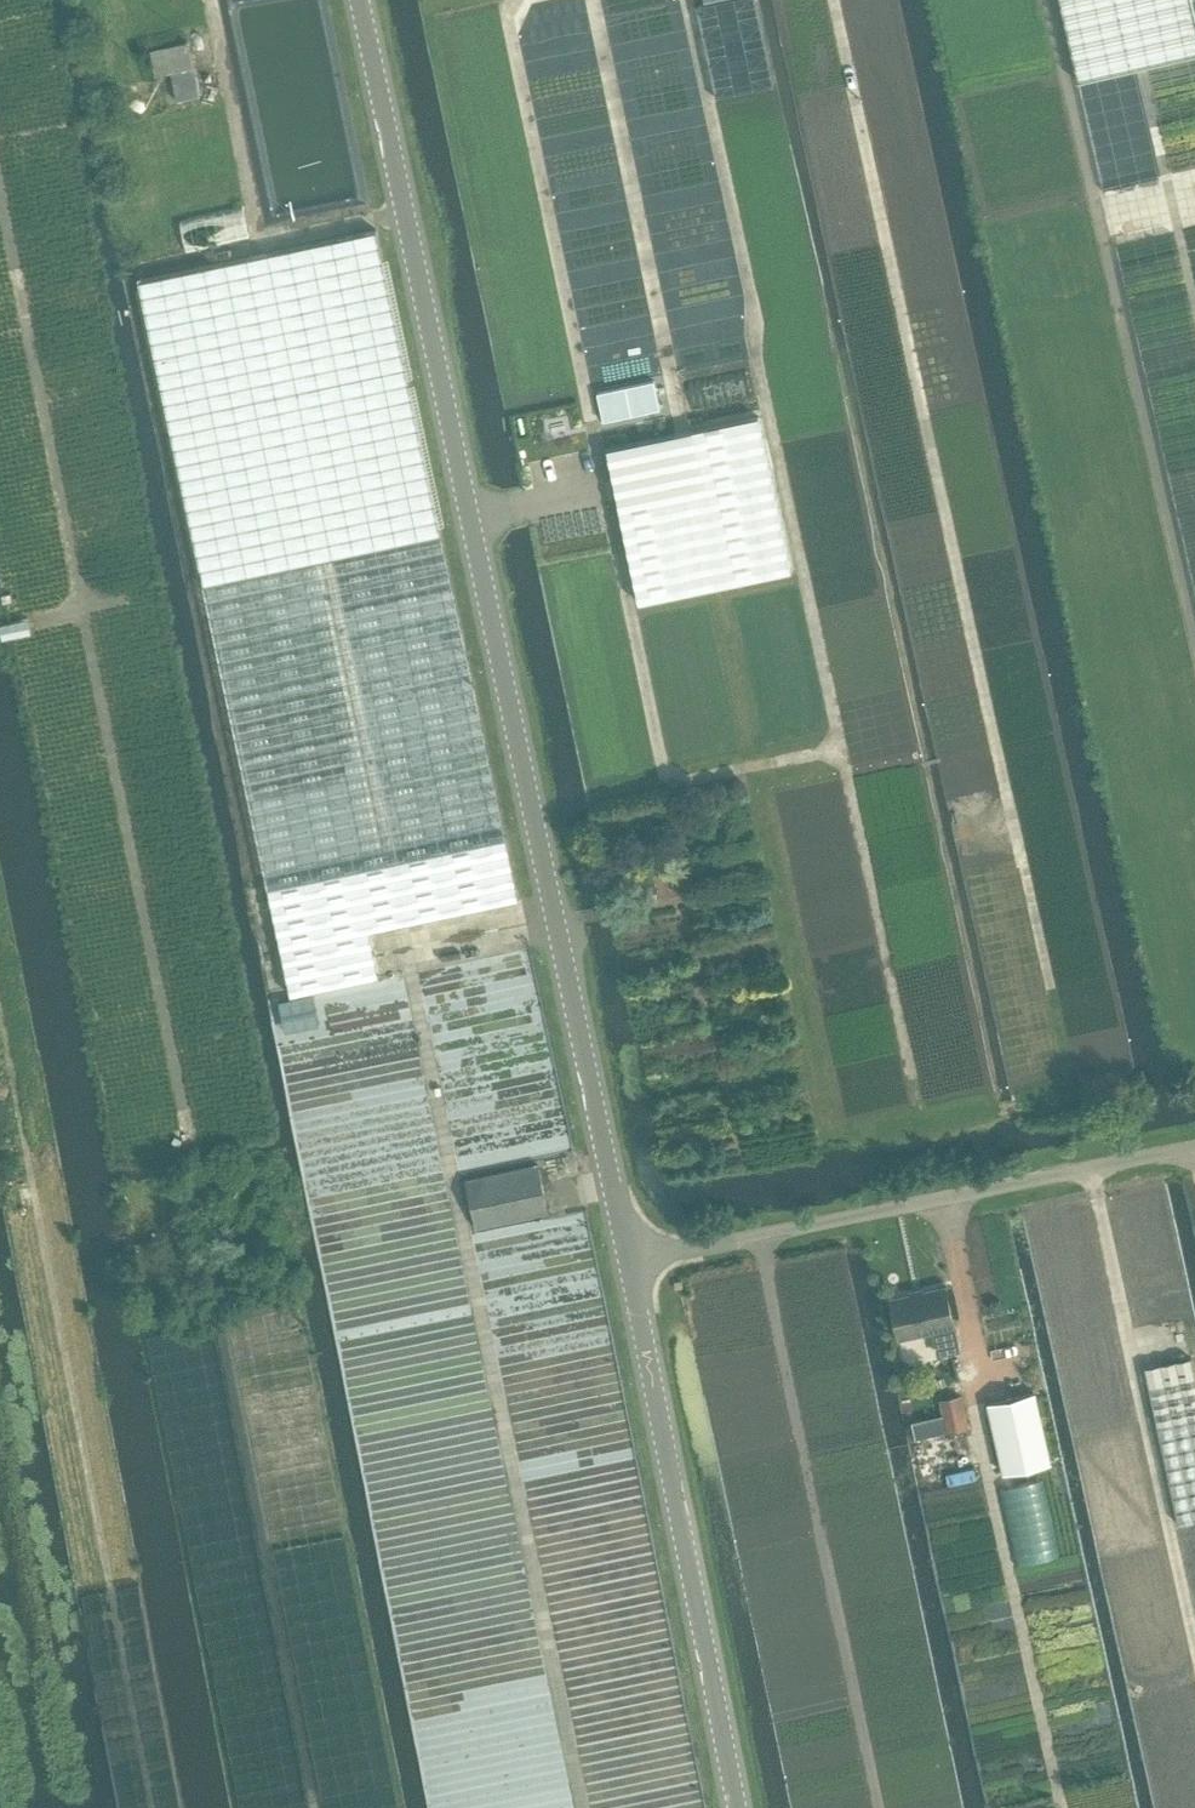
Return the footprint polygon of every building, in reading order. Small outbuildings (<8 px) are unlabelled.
[(1194,56),(1194,9),(1193,0),(1061,0),(1081,83),(1194,56)] [(150,52),(155,76),(172,73),(178,103),(199,98),(188,44),(150,52)] [(328,987),(343,984),(379,976),(369,931),(519,899),(444,550),(425,459),(421,442),(393,306),(383,259),(379,241),(376,229),(277,250),(254,255),(140,280),(145,306),(212,619),(291,995),(328,987)] [(654,380),(597,392),(603,421),(660,409),(654,380)] [(611,470),(617,500),(619,510),(639,602),(790,570),(758,417),(692,430),(607,449),(611,470)] [(295,1029),(319,1024),(313,995),(279,1002),(282,1020),(293,1017),(295,1029)] [(468,1182),(479,1230),(550,1213),(539,1165),(468,1182)] [(948,1289),(894,1301),(902,1339),(931,1333),(935,1352),(961,1347),(948,1289)] [(1176,1523),(1194,1518),(1194,1378),(1190,1356),(1142,1367),(1176,1523)] [(987,1403),(1003,1473),(1051,1462),(1035,1392),(987,1403)] [(939,1399),(946,1433),(968,1428),(960,1395),(939,1399)] [(1043,1479),(998,1489),(1015,1566),(1060,1556),(1043,1479)]
